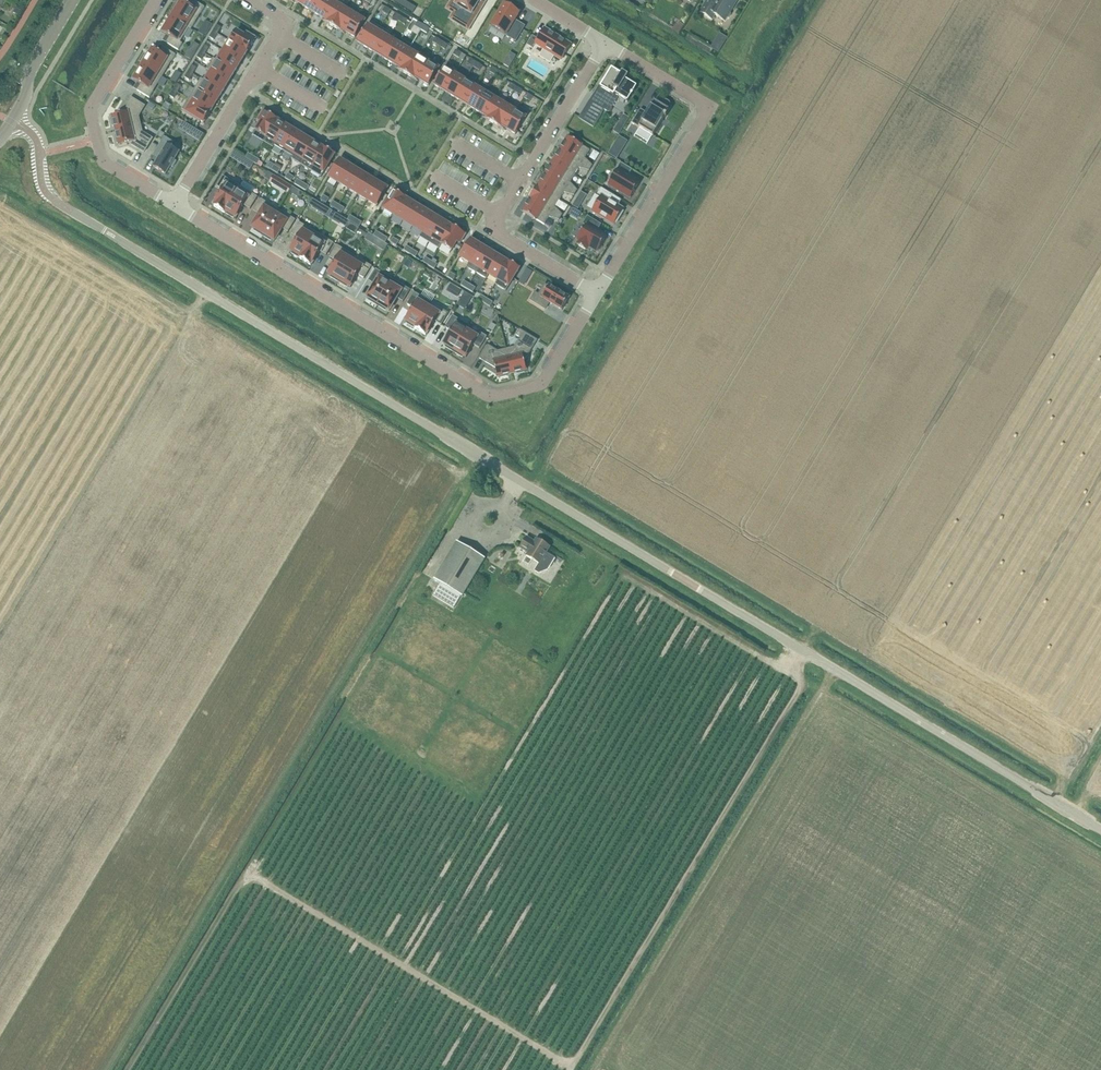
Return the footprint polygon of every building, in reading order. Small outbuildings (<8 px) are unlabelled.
[(173,16),(172,17),(189,28),(191,29),(205,7),(193,0),(189,6),(182,2),(177,9),(176,8),(172,15),(173,16)] [(304,7),(315,13),(323,0),(309,0),(304,7)] [(324,19),(334,2),(330,0),(323,0),(315,13),(324,19)] [(455,5),(464,11),(457,23),(468,30),(481,8),(476,6),(480,0),(458,0),(455,5)] [(700,12),(712,20),(715,15),(725,21),(726,19),(729,18),(731,15),(730,12),(738,0),(708,0),(700,12)] [(345,9),(334,2),(324,19),(323,21),(334,27),(345,9)] [(520,12),(505,3),(491,26),(516,41),(526,26),(518,21),(518,22),(514,21),(520,12)] [(389,15),(391,11),(385,7),(383,12),(389,15)] [(345,9),(334,27),(344,33),(355,15),(345,9)] [(393,18),(399,22),(401,17),(395,13),(393,18)] [(345,32),(355,38),(365,21),(355,15),(344,33),(345,32)] [(189,28),(172,17),(168,24),(167,23),(163,30),(164,31),(163,33),(170,37),(166,43),(179,51),(183,44),(180,42),(189,28)] [(401,17),(399,22),(405,25),(407,21),(401,17)] [(415,26),(421,30),(424,25),(418,22),(415,26)] [(217,25),(213,31),(218,34),(221,28),(217,25)] [(358,42),(368,49),(379,32),(368,25),(358,42)] [(430,29),(424,25),(421,30),(427,34),(430,29)] [(561,37),(556,34),(556,35),(545,28),(538,39),(533,36),(527,45),(532,48),(535,44),(561,60),(571,44),(560,38),(561,37)] [(218,34),(213,31),(209,37),(214,40),(218,34)] [(247,52),(247,53),(256,39),(246,33),(245,36),(236,31),(230,42),(247,52)] [(388,38),(379,32),(368,49),(378,55),(388,38)] [(457,32),(452,41),(467,51),(473,41),(457,32)] [(378,55),(388,61),(398,44),(388,38),(378,55)] [(439,46),(442,41),(436,38),(433,42),(439,46)] [(398,44),(388,61),(398,67),(397,69),(398,69),(409,50),(412,46),(401,39),(398,44)] [(445,50),(448,45),(442,41),(439,46),(445,50)] [(247,52),(230,42),(224,51),(224,52),(241,62),(247,53),(247,52)] [(204,45),(201,51),(205,54),(209,48),(204,45)] [(149,57),(148,56),(144,63),(145,64),(145,65),(164,77),(177,56),(165,48),(161,54),(154,50),(149,57)] [(224,52),(224,51),(222,50),(216,60),(215,60),(235,72),(241,62),(224,52)] [(409,50),(398,69),(407,75),(419,56),(409,50)] [(456,50),(453,55),(459,58),(462,54),(456,50)] [(202,60),(205,54),(201,51),(197,57),(202,60)] [(407,75),(417,81),(429,62),(419,56),(407,75)] [(215,60),(216,60),(213,59),(207,70),(211,72),(229,82),(235,72),(215,60)] [(476,62),(470,59),(467,63),(474,67),(476,62)] [(429,86),(439,69),(429,62),(417,81),(418,81),(419,80),(429,86)] [(476,62),(474,67),(480,71),(482,66),(476,62)] [(151,99),(164,77),(145,65),(140,72),(139,71),(135,78),(136,79),(135,81),(143,85),(139,91),(151,99)] [(192,65),(188,72),(193,74),(197,68),(192,65)] [(496,76),(499,71),(493,67),(490,72),(496,76)] [(445,68),(434,85),(444,91),(455,74),(445,68)] [(623,72),(622,74),(613,68),(605,81),(603,80),(595,93),(596,94),(592,101),(609,111),(619,95),(628,101),(638,86),(627,80),(629,76),(623,72)] [(499,71),(496,76),(502,79),(505,75),(499,71)] [(193,74),(188,72),(185,78),(189,80),(193,74)] [(211,72),(206,81),(205,82),(223,92),(229,82),(211,72)] [(444,91),(455,98),(466,81),(467,79),(456,72),(455,74),(444,91)] [(195,89),(216,102),(223,92),(205,82),(206,81),(201,79),(195,89)] [(475,87),(466,81),(455,98),(465,104),(475,87)] [(508,88),(514,92),(517,87),(511,83),(508,88)] [(173,90),(178,93),(182,87),(177,84),(173,90)] [(475,110),(485,93),(475,87),(465,104),(475,110)] [(520,95),(523,91),(517,87),(514,92),(520,95)] [(216,102),(195,89),(189,99),(210,112),(211,112),(216,102)] [(178,93),(173,90),(169,96),(174,99),(178,93)] [(485,93),(475,110),(485,116),(495,99),(485,93)] [(533,97),(527,93),(524,98),(530,102),(533,97)] [(116,131),(141,125),(139,117),(145,106),(131,98),(122,114),(112,116),(116,131)] [(210,112),(189,99),(182,110),(204,123),(211,112),(210,112)] [(506,105),(495,99),(485,116),(484,118),(494,124),(506,105)] [(664,100),(662,102),(661,104),(656,101),(648,113),(641,109),(633,122),(640,127),(654,135),(670,109),(671,107),(672,104),(670,101),(668,100),(664,100)] [(506,105),(494,124),(504,130),(518,107),(515,111),(506,105)] [(518,107),(504,130),(505,130),(506,129),(516,135),(529,113),(518,107)] [(253,135),(263,141),(276,119),(264,111),(258,121),(261,122),(253,135)] [(276,119),(263,141),(272,147),(273,148),(274,145),(286,126),(277,120),(276,119)] [(619,135),(624,127),(618,123),(613,132),(619,135)] [(141,125),(116,131),(119,145),(129,143),(144,152),(153,139),(143,133),(141,125)] [(286,126),(274,145),(284,151),(295,132),(286,126)] [(295,132),(284,151),(293,157),(292,159),(305,138),(295,132)] [(173,142),(164,137),(155,152),(161,155),(153,167),(155,168),(166,174),(171,166),(173,167),(176,161),(174,160),(179,152),(170,147),(173,142)] [(568,137),(560,150),(591,168),(593,166),(585,158),(590,150),(568,137)] [(305,138),(292,159),(302,165),(315,144),(305,138)] [(324,149),(315,144),(302,165),(312,171),(325,149),(324,148),(324,149)] [(335,155),(325,149),(312,171),(321,177),(335,155)] [(560,150),(553,162),(575,175),(579,168),(589,171),(591,168),(560,150)] [(235,151),(231,157),(238,161),(241,155),(235,151)] [(245,158),(251,161),(254,157),(248,153),(245,158)] [(260,160),(254,157),(251,161),(257,165),(260,160)] [(329,177),(339,183),(349,166),(340,160),(329,177)] [(269,162),(266,167),(272,170),(275,166),(269,162)] [(570,183),(575,175),(553,162),(545,174),(576,193),(578,190),(570,183)] [(617,169),(618,169),(609,185),(631,198),(640,183),(629,176),(632,170),(621,163),(617,169)] [(272,170),(278,174),(281,169),(275,166),(272,170)] [(359,172),(349,166),(339,183),(348,189),(359,172)] [(359,172),(348,189),(358,195),(369,178),(359,172)] [(285,178),(291,182),(294,177),(288,174),(285,178)] [(574,196),(576,193),(545,174),(538,186),(537,186),(560,200),(564,193),(574,196)] [(225,211),(240,187),(223,176),(216,188),(222,192),(214,204),(215,205),(214,207),(225,213),(226,211),(225,211)] [(368,201),(378,183),(369,178),(358,195),(368,201)] [(297,180),(294,185),(300,188),(303,184),(297,180)] [(378,183),(368,201),(377,206),(388,189),(378,183)] [(309,187),(303,184),(300,188),(307,192),(309,187)] [(555,207),(560,200),(537,186),(530,199),(561,218),(563,215),(555,207)] [(225,211),(226,211),(227,212),(226,213),(233,218),(234,216),(237,218),(244,205),(250,209),(258,197),(240,187),(225,211)] [(592,211),(614,225),(619,218),(623,212),(623,211),(624,209),(618,206),(621,200),(601,188),(597,194),(601,196),(592,211)] [(391,218),(393,215),(404,197),(394,191),(383,209),(385,210),(383,213),(391,218)] [(320,200),(326,203),(329,199),(323,195),(320,200)] [(404,197),(393,215),(403,221),(414,204),(405,198),(404,197)] [(254,231),(263,236),(278,210),(261,199),(254,211),(260,215),(252,227),(255,229),(254,231)] [(561,218),(530,199),(529,199),(530,199),(523,212),(544,225),(549,217),(559,220),(561,218)] [(576,199),(572,206),(578,209),(582,203),(576,199)] [(333,201),(330,206),(336,209),(339,205),(333,201)] [(403,221),(413,227),(423,210),(414,204),(403,221)] [(345,209),(339,205),(336,210),(342,214),(345,209)] [(296,220),(278,210),(263,236),(271,241),(272,239),(275,241),(282,229),(288,232),(296,220)] [(432,215),(423,210),(413,227),(422,232),(432,215)] [(353,224),(356,219),(350,215),(347,220),(353,224)] [(419,237),(430,243),(443,222),(432,215),(422,232),(419,237)] [(580,241),(578,245),(587,251),(589,247),(598,252),(607,237),(597,231),(601,225),(588,217),(584,224),(587,225),(578,240),(580,241)] [(362,223),(356,220),(353,224),(360,228),(362,223)] [(300,256),(301,257),(302,257),(316,233),(299,222),(292,234),(298,238),(290,250),(293,252),(292,253),(299,258),(300,256)] [(443,222),(430,243),(439,249),(442,245),(453,227),(452,226),(452,227),(443,222)] [(466,235),(453,227),(442,245),(452,251),(457,242),(460,244),(466,235)] [(379,239),(382,235),(376,231),(373,236),(379,239)] [(302,257),(301,257),(300,259),(311,265),(312,264),(313,264),(320,252),(326,255),(334,243),(316,233),(302,257)] [(382,235),(379,239),(385,243),(388,238),(382,235)] [(390,242),(391,243),(396,246),(399,241),(393,238),(390,242)] [(470,263),(480,246),(470,240),(460,257),(470,263)] [(339,282),(355,256),(337,246),(330,257),(336,261),(328,274),(331,275),(330,277),(339,282)] [(406,246),(404,250),(410,254),(412,249),(406,246)] [(480,246),(470,263),(479,269),(489,251),(480,246)] [(410,254),(415,258),(418,253),(412,249),(410,254)] [(489,275),(500,258),(489,251),(479,269),(476,273),(486,279),(489,275)] [(355,256),(339,282),(347,287),(348,286),(351,288),(359,275),(365,278),(372,267),(355,256)] [(425,257),(423,262),(429,266),(431,261),(425,257)] [(498,280),(508,263),(500,258),(489,275),(498,280)] [(437,265),(431,261),(429,266),(434,269),(437,265)] [(509,262),(508,263),(498,280),(495,285),(506,291),(520,269),(509,262)] [(369,300),(377,305),(393,280),(376,269),(369,281),(375,285),(367,297),(370,299),(369,300)] [(456,276),(450,272),(447,277),(453,281),(456,276)] [(410,290),(393,280),(377,305),(386,310),(387,309),(390,311),(397,298),(403,302),(410,290)] [(461,285),(467,289),(470,284),(464,281),(461,285)] [(470,284),(467,289),(473,293),(476,288),(470,284)] [(535,293),(531,301),(545,310),(550,303),(562,310),(569,299),(562,294),(563,293),(557,289),(556,291),(545,284),(538,295),(535,293)] [(415,329),(416,329),(429,308),(432,303),(414,292),(407,304),(413,308),(405,320),(408,322),(407,323),(414,328),(415,326),(416,327),(415,329)] [(484,303),(487,299),(481,295),(478,300),(484,303)] [(487,299),(484,303),(490,307),(493,302),(487,299)] [(439,314),(429,308),(416,329),(426,335),(427,333),(428,334),(435,322),(441,325),(449,313),(442,309),(439,314)] [(454,352),(467,331),(470,326),(453,316),(445,328),(451,331),(444,344),(447,346),(446,347),(454,352)] [(515,347),(506,349),(512,374),(518,373),(518,374),(525,372),(525,371),(527,370),(525,361),(534,346),(538,340),(520,330),(517,335),(520,338),(515,347)] [(467,331),(454,352),(462,357),(463,356),(466,357),(474,345),(480,349),(487,337),(480,333),(478,337),(467,331)] [(507,375),(512,374),(506,349),(498,351),(489,345),(480,359),(496,368),(498,377),(500,377),(501,378),(508,377),(507,375)] [(527,537),(520,548),(528,553),(526,556),(539,564),(535,571),(539,573),(549,570),(556,558),(547,553),(550,547),(539,541),(537,543),(527,537)] [(462,597),(480,568),(485,559),(457,542),(434,580),(440,584),(461,596),(462,597)] [(454,608),(461,596),(440,584),(433,595),(454,608)]
